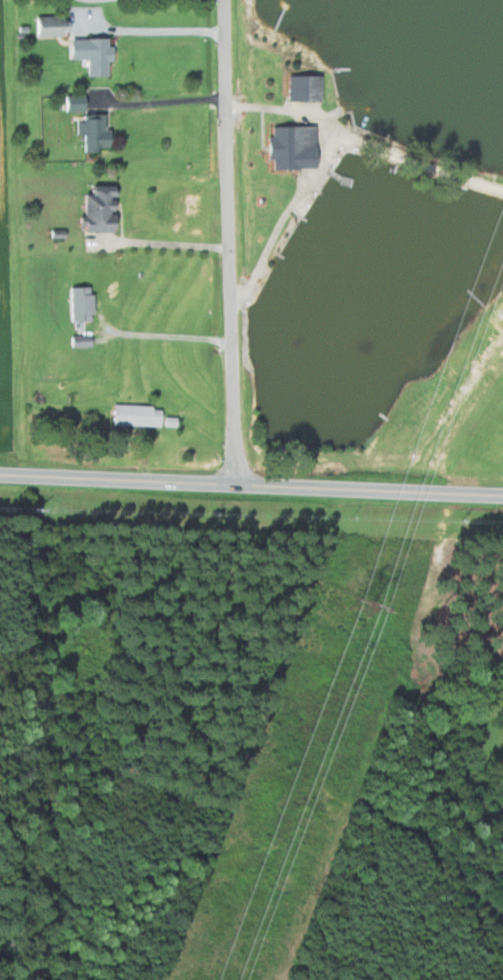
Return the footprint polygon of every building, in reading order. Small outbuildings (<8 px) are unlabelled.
[(61,37),(61,17),(30,18),(31,38),(61,37)] [(84,60),(84,77),(104,77),(104,61),(111,61),(110,48),(105,48),(105,39),(64,40),(64,60),(84,60)] [(315,77),(285,76),(284,102),(315,102),(315,77)] [(84,112),(83,97),(61,97),(62,112),(84,112)] [(101,115),(80,116),(80,124),(73,124),(73,137),(81,137),(81,153),(97,153),(97,148),(109,148),(108,131),(102,131),(101,115)] [(311,170),(310,127),(268,127),(269,137),(262,137),(263,160),(269,159),(270,170),(311,170)] [(109,233),(108,186),(86,186),(86,196),(79,196),(80,222),(76,222),(77,233),(109,233)] [(88,288),(66,288),(66,322),(89,322),(88,288)] [(68,348),(87,348),(87,336),(67,337),(68,348)] [(157,426),(158,406),(110,405),(109,425),(157,426)]
